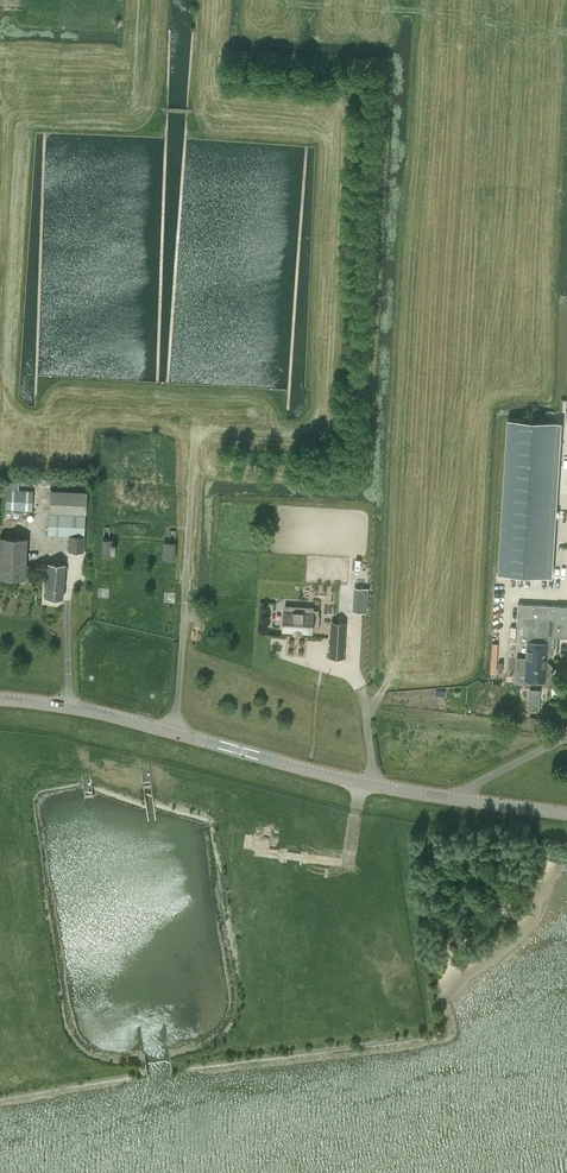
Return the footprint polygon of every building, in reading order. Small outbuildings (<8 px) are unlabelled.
[(507,418),(498,573),(546,576),(556,421),(507,418)] [(33,510),(34,490),(7,489),(6,509),(33,510)] [(84,551),(85,514),(86,514),(87,492),(52,490),(50,512),(49,512),(48,534),(69,535),(68,550),(84,551)] [(0,557),(0,576),(26,577),(33,578),(33,565),(27,564),(28,538),(1,536),(0,557)] [(114,543),(114,539),(103,539),(103,542),(102,555),(113,556),(113,551),(115,551),(116,543),(114,543)] [(174,560),(175,543),(164,543),(163,545),(163,559),(174,560)] [(63,598),(65,563),(49,562),(47,597),(63,598)] [(356,587),(355,612),(363,612),(364,588),(356,587)] [(516,674),(525,674),(525,679),(526,679),(526,676),(545,678),(544,680),(545,680),(545,675),(552,676),(552,668),(549,663),(546,663),(547,652),(549,652),(549,649),(553,649),(554,636),(566,637),(566,606),(517,603),(516,625),(522,626),(522,636),(527,637),(526,658),(516,658),(516,674)] [(282,633),(313,635),(313,632),(319,632),(320,617),(314,616),(314,613),(313,613),(314,608),(285,606),(284,611),(283,611),(282,633)] [(332,622),(330,656),(343,656),(345,623),(332,622)]
